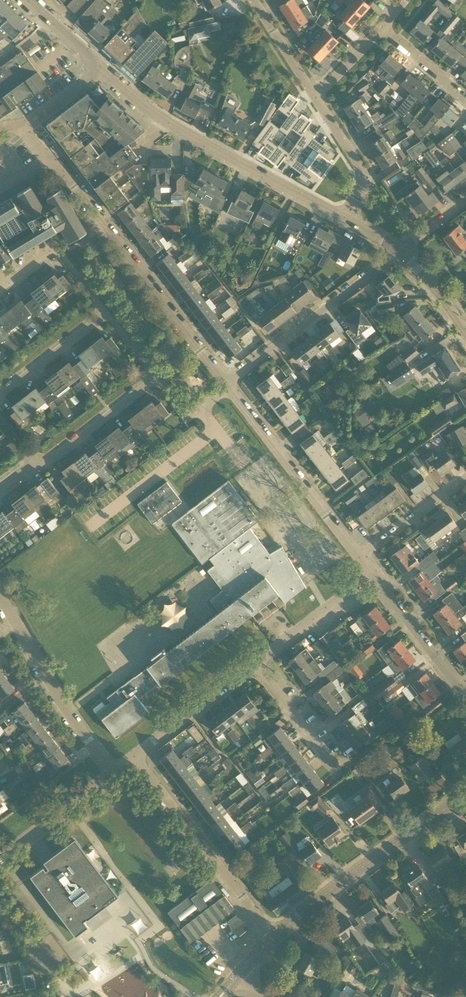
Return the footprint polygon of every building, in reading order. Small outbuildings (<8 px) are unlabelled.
[(3,37),(5,39),(8,36),(13,40),(27,25),(10,9),(0,0),(0,40),(3,37)] [(66,6),(67,5),(75,13),(87,0),(60,0),(66,6)] [(118,11),(112,5),(117,0),(95,0),(76,21),(88,32),(103,15),(109,21),(118,11)] [(212,8),(221,4),(219,0),(195,0),(198,5),(204,1),(208,10),(212,8)] [(300,9),(306,5),(303,0),(290,0),(280,6),(281,8),(279,9),(282,14),(284,13),(287,18),(300,9)] [(314,13),(319,17),(320,14),(325,0),(320,0),(319,3),(318,3),(314,13)] [(370,7),(362,0),(342,0),(344,2),(348,6),(361,17),(370,7)] [(449,20),(454,14),(445,6),(438,0),(437,0),(433,6),(420,20),(410,31),(423,42),(432,31),(425,25),(432,17),(436,20),(441,13),(449,20)] [(452,1),(449,7),(454,11),(462,0),(451,0),(452,1)] [(309,27),(314,23),(315,22),(318,18),(316,15),(313,16),(306,5),(300,9),(287,18),(294,29),(306,22),(309,27)] [(348,6),(339,16),(352,27),(361,17),(348,6)] [(104,47),(120,62),(137,77),(143,70),(168,43),(155,30),(136,50),(132,46),(137,41),(134,38),(146,24),(138,10),(121,28),(104,47)] [(190,27),(190,26),(212,21),(211,13),(188,18),(188,20),(184,21),(184,22),(179,23),(180,29),(190,27)] [(328,20),(321,13),(320,14),(319,17),(316,22),(320,26),(322,27),(328,20)] [(446,34),(448,33),(460,19),(454,14),(449,20),(441,30),(445,34),(446,34)] [(103,15),(88,32),(94,37),(93,38),(98,42),(99,41),(101,43),(111,32),(111,31),(105,26),(109,21),(103,15)] [(210,32),(208,24),(188,28),(190,44),(198,44),(197,39),(197,35),(210,32)] [(305,29),(297,34),(301,40),(304,37),(307,40),(304,43),(303,44),(308,49),(307,50),(310,53),(309,54),(312,56),(313,55),(320,61),(329,52),(316,40),(312,36),(306,30),(305,29)] [(183,30),(169,33),(171,43),(185,40),(183,30)] [(326,30),(316,40),(329,52),(338,42),(331,35),(326,30)] [(442,58),(456,41),(448,33),(446,34),(445,34),(432,50),(442,58)] [(457,69),(465,59),(465,52),(455,42),(456,41),(442,58),(451,66),(452,65),(457,69)] [(155,89),(168,99),(177,86),(175,85),(176,83),(180,86),(180,89),(182,91),(191,70),(189,45),(187,46),(185,46),(183,47),(180,49),(178,51),(177,52),(176,54),(175,56),(175,59),(174,61),(175,68),(181,69),(180,70),(179,72),(179,73),(178,75),(176,76),(175,77),(171,82),(165,78),(164,77),(155,89)] [(0,118),(17,106),(16,105),(34,91),(35,93),(47,85),(22,51),(0,67),(0,118)] [(393,75),(394,74),(395,72),(402,65),(390,54),(375,71),(381,76),(386,70),(387,71),(392,75),(393,75)] [(462,73),(461,75),(465,79),(465,59),(457,69),(462,73)] [(155,89),(164,77),(165,78),(168,73),(162,68),(163,66),(156,61),(142,80),(155,89)] [(61,89),(79,79),(73,68),(55,78),(61,89)] [(393,75),(392,75),(387,81),(385,80),(377,90),(383,96),(392,86),(392,85),(396,81),(396,80),(398,77),(394,74),(393,75)] [(411,92),(421,81),(417,78),(415,79),(409,74),(401,84),(411,92)] [(360,92),(371,86),(367,80),(357,87),(360,92)] [(421,81),(411,92),(405,100),(401,105),(406,109),(408,111),(419,98),(421,101),(429,91),(423,86),(425,84),(421,81)] [(201,103),(192,98),(199,85),(192,82),(185,96),(187,97),(181,110),(195,117),(197,113),(207,117),(211,109),(213,105),(202,100),(201,103)] [(345,108),(352,119),(366,110),(362,103),(363,102),(363,103),(370,99),(365,92),(359,96),(360,98),(345,108)] [(220,116),(222,117),(218,124),(243,138),(250,124),(233,115),(237,108),(240,104),(238,100),(227,94),(228,93),(227,93),(219,116),(220,116)] [(289,93),(278,109),(288,116),(279,128),(280,129),(279,129),(287,135),(291,128),(302,114),(301,114),(293,108),(299,100),(289,93)] [(62,113),(74,129),(81,123),(83,128),(90,105),(93,102),(87,94),(62,113)] [(395,100),(401,105),(405,100),(399,95),(395,100)] [(101,146),(109,137),(103,132),(106,129),(125,146),(127,144),(129,143),(134,139),(145,131),(127,114),(126,115),(122,112),(124,110),(120,107),(120,108),(109,98),(100,108),(93,102),(90,105),(83,128),(95,138),(101,146)] [(393,99),(389,104),(395,109),(399,104),(393,99)] [(414,118),(408,125),(414,132),(420,139),(426,134),(429,130),(430,130),(434,125),(441,117),(450,106),(446,103),(445,104),(439,99),(432,107),(431,109),(436,113),(424,127),(420,123),(414,118)] [(264,125),(275,105),(266,101),(255,121),(264,125)] [(406,109),(401,105),(397,109),(403,113),(406,109)] [(454,110),(450,106),(441,117),(451,126),(459,116),(453,111),(454,110)] [(377,130),(397,117),(398,116),(396,113),(394,111),(385,116),(383,113),(380,115),(377,111),(370,116),(366,110),(352,119),(359,130),(372,122),(373,124),(374,124),(377,129),(377,130)] [(59,141),(72,130),(74,129),(62,113),(61,114),(47,125),(59,141)] [(302,114),(291,128),(301,136),(295,144),(303,150),(307,144),(312,137),(315,134),(306,128),(311,121),(301,114),(302,114)] [(399,121),(397,117),(377,130),(380,128),(385,136),(368,146),(376,157),(389,149),(384,141),(386,139),(388,141),(394,137),(390,131),(394,128),(393,126),(399,121)] [(269,120),(252,143),(260,149),(258,152),(268,160),(278,147),(278,146),(268,139),(272,133),(275,136),(279,129),(280,129),(279,128),(269,120)] [(71,156),(84,147),(95,138),(83,128),(81,123),(74,129),(72,130),(59,141),(71,156)] [(434,125),(430,130),(436,135),(440,130),(434,125)] [(445,138),(456,151),(462,147),(451,133),(445,138)] [(312,137),(307,144),(318,153),(313,160),(327,170),(334,160),(331,158),(335,154),(330,150),(332,147),(324,141),(322,144),(312,137)] [(95,188),(111,175),(137,156),(127,144),(125,146),(109,157),(101,146),(95,138),(84,147),(71,156),(95,188)] [(456,151),(445,138),(438,144),(445,153),(446,152),(449,156),(456,151)] [(134,139),(129,143),(133,147),(137,144),(134,139)] [(412,160),(423,153),(428,151),(421,141),(406,150),(412,160)] [(278,147),(268,160),(278,167),(283,160),(291,166),(297,159),(303,150),(295,144),(289,153),(278,145),(278,146),(278,147)] [(376,157),(383,168),(396,160),(389,149),(376,157)] [(449,173),(440,161),(431,149),(428,151),(423,154),(440,175),(436,178),(439,181),(449,173)] [(458,185),(462,182),(461,180),(465,176),(465,165),(464,162),(454,170),(448,162),(450,161),(446,157),(440,161),(449,173),(458,185)] [(183,200),(182,174),(170,175),(170,158),(151,159),(151,167),(147,167),(148,185),(149,202),(161,201),(161,191),(171,190),(171,201),(172,201),(172,206),(184,206),(183,200)] [(297,159),(291,166),(301,174),(299,177),(306,182),(308,179),(313,183),(317,178),(319,179),(327,170),(313,160),(308,167),(297,159)] [(148,185),(147,167),(147,164),(140,165),(141,175),(136,175),(131,179),(140,191),(148,185)] [(141,175),(140,165),(134,165),(125,171),(131,179),(136,175),(141,175)] [(416,172),(425,184),(431,180),(421,168),(416,172)] [(182,174),(183,200),(186,201),(191,192),(195,195),(196,193),(203,197),(215,176),(203,169),(196,182),(182,174)] [(454,188),(458,185),(449,173),(439,181),(446,191),(453,186),(454,188)] [(103,200),(120,187),(111,175),(95,188),(103,200)] [(203,197),(211,201),(208,207),(218,213),(222,206),(226,197),(225,199),(219,196),(227,182),(215,176),(203,197)] [(428,196),(417,182),(410,187),(413,191),(406,196),(414,207),(416,206),(422,213),(438,200),(432,193),(428,196)] [(56,230),(61,227),(70,242),(87,232),(60,189),(39,201),(30,186),(0,204),(0,258),(3,263),(56,230)] [(103,200),(113,212),(116,209),(121,206),(129,200),(129,199),(120,187),(103,200)] [(227,213),(249,223),(254,213),(248,210),(255,198),(241,190),(235,203),(232,201),(227,213)] [(121,206),(116,209),(118,213),(126,207),(131,203),(129,200),(121,206)] [(118,213),(127,224),(149,206),(147,200),(140,205),(136,209),(131,203),(126,207),(118,213)] [(273,221),(279,210),(264,202),(252,224),(260,228),(263,223),(270,226),(273,221)] [(135,234),(148,224),(143,219),(147,216),(151,212),(149,206),(127,224),(135,234)] [(283,230),(278,239),(291,246),(289,250),(295,253),(306,232),(301,229),(304,224),(302,223),(303,221),(298,219),(297,220),(290,217),(283,230)] [(269,244),(275,234),(280,224),(275,222),(270,231),(267,229),(262,241),(265,242),(263,247),(267,249),(269,244)] [(166,228),(163,225),(161,223),(156,227),(152,230),(148,224),(135,234),(143,245),(166,228)] [(465,247),(465,241),(459,232),(462,230),(459,225),(443,237),(456,255),(465,247)] [(169,233),(168,231),(166,228),(143,245),(151,256),(164,246),(159,240),(164,236),(164,237),(169,233)] [(319,228),(314,237),(308,247),(323,255),(329,258),(334,249),(341,236),(329,230),(328,233),(319,228)] [(354,243),(341,236),(334,249),(341,252),(338,257),(353,264),(360,250),(352,246),(354,243)] [(89,242),(84,246),(94,259),(96,257),(101,253),(102,252),(92,239),(89,242)] [(183,254),(187,259),(192,255),(195,256),(198,254),(198,251),(196,248),(190,252),(189,250),(183,254)] [(156,263),(164,272),(176,263),(168,254),(156,263)] [(181,261),(182,263),(187,259),(183,254),(178,258),(181,261)] [(164,272),(171,282),(183,273),(187,269),(182,263),(181,261),(177,264),(176,263),(164,272)] [(198,273),(202,278),(207,274),(206,274),(211,270),(209,268),(208,269),(205,272),(203,269),(198,273)] [(190,282),(183,273),(171,282),(178,291),(190,282)] [(202,278),(198,273),(193,276),(196,282),(202,278)] [(43,284),(55,300),(66,291),(72,287),(63,275),(62,275),(64,277),(59,280),(54,274),(49,279),(49,280),(43,284)] [(377,303),(391,302),(390,295),(393,292),(395,294),(400,289),(389,276),(376,286),(382,292),(376,297),(377,303)] [(310,278),(307,280),(313,287),(316,284),(311,277),(310,278)] [(329,278),(322,283),(328,291),(335,286),(329,278)] [(302,281),(293,289),(305,305),(310,301),(311,302),(312,302),(311,301),(314,298),(315,299),(316,299),(302,281)] [(197,292),(190,282),(178,291),(185,301),(197,292)] [(43,308),(55,300),(43,284),(32,293),(31,292),(31,293),(35,299),(30,302),(48,325),(53,322),(43,308)] [(217,288),(212,292),(216,297),(221,293),(217,288)] [(284,295),(297,313),(296,312),(299,309),(300,311),(301,310),(300,309),(305,305),(293,289),(284,295)] [(193,310),(205,301),(197,292),(185,301),(193,310)] [(216,297),(212,292),(207,295),(211,301),(216,297)] [(285,298),(276,304),(287,319),(296,312),(296,313),(297,313),(284,295),(283,296),(285,298)] [(232,306),(236,304),(230,296),(227,299),(232,306)] [(19,322),(22,326),(23,325),(25,327),(33,322),(35,323),(36,323),(37,323),(38,324),(37,325),(36,327),(36,328),(36,329),(37,331),(38,333),(48,325),(30,302),(26,306),(21,300),(15,304),(16,305),(10,310),(19,322)] [(193,310),(200,320),(212,310),(205,301),(193,310)] [(393,302),(376,305),(377,308),(378,314),(380,313),(394,310),(393,302)] [(267,311),(277,326),(287,319),(276,304),(267,311)] [(267,311),(263,306),(253,313),(257,318),(268,333),(277,326),(267,311)] [(414,306),(410,310),(407,306),(396,315),(400,319),(404,324),(402,325),(401,329),(406,334),(413,328),(424,318),(414,306)] [(232,307),(227,310),(230,315),(235,312),(232,307)] [(7,331),(19,322),(10,310),(0,318),(0,322),(2,324),(0,326),(0,331),(15,351),(20,347),(10,334),(7,331)] [(207,329),(219,320),(212,310),(200,320),(207,329)] [(230,315),(227,310),(221,314),(225,319),(230,315)] [(353,316),(347,321),(351,327),(345,331),(356,345),(366,338),(361,332),(370,324),(360,311),(359,312),(358,311),(352,315),(353,316)] [(411,343),(416,338),(419,343),(424,339),(427,337),(434,330),(424,318),(413,328),(406,334),(404,335),(411,343)] [(214,338),(226,329),(219,320),(207,329),(214,338)] [(244,334),(249,331),(251,334),(256,330),(252,325),(250,322),(241,329),(244,334)] [(320,330),(329,342),(339,335),(330,323),(320,330)] [(221,348),(233,339),(226,329),(214,338),(221,348)] [(244,334),(241,329),(236,333),(240,338),(244,334)] [(329,342),(320,330),(311,337),(320,349),(329,342)] [(6,350),(4,351),(8,357),(15,351),(0,331),(0,342),(6,350)] [(91,346),(103,363),(116,353),(115,352),(119,349),(110,337),(111,339),(107,342),(102,336),(96,341),(97,342),(91,346)] [(320,349),(311,337),(301,345),(310,357),(320,349)] [(241,349),(233,339),(221,348),(229,358),(241,349)] [(301,364),(310,357),(301,345),(292,352),(301,364)] [(339,350),(335,345),(330,349),(334,354),(339,350)] [(78,364),(92,382),(97,379),(92,371),(103,363),(91,346),(79,355),(79,354),(78,355),(83,361),(78,364)] [(407,362),(419,353),(414,347),(402,356),(407,362)] [(417,366),(421,372),(422,374),(430,369),(431,371),(433,371),(439,367),(446,378),(439,382),(440,382),(442,384),(444,383),(444,381),(445,380),(445,379),(446,378),(459,370),(445,348),(417,366)] [(343,355),(339,350),(334,354),(337,359),(343,355)] [(352,358),(347,363),(352,369),(357,364),(352,358)] [(315,368),(320,364),(316,359),(311,363),(315,368)] [(58,372),(67,384),(79,375),(81,378),(80,381),(92,396),(97,392),(99,391),(92,382),(78,364),(73,368),(69,362),(63,366),(64,368),(58,372)] [(292,372),(291,369),(287,364),(286,363),(280,367),(286,376),(292,372)] [(406,363),(388,374),(396,386),(414,375),(406,363)] [(320,364),(315,368),(319,373),(324,369),(320,364)] [(313,380),(304,368),(298,372),(307,384),(313,380)] [(70,388),(67,384),(58,372),(46,381),(45,380),(50,386),(45,390),(52,400),(58,396),(59,396),(70,388)] [(289,383),(295,379),(292,374),(286,379),(289,383)] [(279,388),(276,384),(270,376),(256,386),(265,398),(279,388)] [(286,379),(280,383),(284,388),(289,383),(286,379)] [(429,384),(409,397),(416,407),(436,394),(429,384)] [(330,406),(337,400),(327,386),(320,392),(330,406)] [(450,387),(442,392),(446,398),(454,393),(450,387)] [(31,393),(25,398),(34,410),(40,405),(46,401),(48,404),(53,412),(58,408),(52,400),(45,390),(40,394),(39,392),(36,388),(30,392),(31,393)] [(274,410),(288,400),(279,388),(265,398),(274,410)] [(441,402),(445,409),(446,410),(463,400),(465,406),(465,388),(441,402)] [(304,402),(307,406),(313,402),(312,401),(317,397),(314,393),(309,397),(309,398),(304,402)] [(25,398),(13,407),(12,406),(16,412),(12,416),(11,414),(10,414),(19,426),(25,422),(36,413),(34,410),(25,398)] [(288,400),(274,410),(283,421),(296,411),(292,406),(288,400)] [(140,411),(153,427),(165,418),(165,417),(169,413),(160,402),(161,404),(156,407),(152,401),(146,406),(147,406),(140,411)] [(64,402),(58,406),(65,416),(68,419),(74,415),(71,411),(64,402)] [(307,406),(304,402),(298,406),(300,409),(301,411),(307,406)] [(368,403),(353,413),(362,428),(370,422),(367,418),(375,413),(368,403)] [(141,436),(153,427),(140,411),(129,420),(129,419),(128,420),(133,426),(128,429),(135,439),(140,446),(146,442),(141,436)] [(283,421),(292,433),(305,423),(296,411),(283,421)] [(454,422),(449,415),(431,428),(429,426),(425,429),(430,436),(431,436),(432,437),(454,422)] [(370,424),(365,427),(368,432),(373,429),(370,424)] [(107,437),(117,449),(128,440),(130,443),(135,439),(128,429),(123,433),(119,427),(113,431),(114,432),(107,437)] [(463,432),(460,427),(444,436),(452,449),(465,442),(465,438),(463,432)] [(333,440),(339,436),(335,432),(330,436),(333,440)] [(308,438),(300,444),(309,455),(323,445),(317,437),(314,433),(308,438)] [(333,440),(330,436),(324,440),(327,445),(333,440)] [(95,445),(99,451),(95,455),(102,465),(110,475),(116,470),(109,462),(120,453),(117,449),(107,437),(96,446),(95,445)] [(14,439),(8,445),(13,451),(19,446),(14,439)] [(425,443),(416,450),(421,456),(430,450),(425,443)] [(318,467),(332,456),(323,445),(309,455),(318,467)] [(421,458),(420,458),(421,460),(427,468),(429,470),(435,465),(441,473),(454,464),(448,456),(445,452),(439,457),(433,449),(421,458)] [(422,466),(412,452),(407,455),(415,467),(417,470),(422,466)] [(80,458),(74,463),(86,478),(94,472),(96,473),(108,482),(112,479),(113,478),(110,475),(102,465),(95,455),(90,459),(89,457),(85,453),(80,457),(80,458)] [(347,459),(351,464),(357,459),(353,455),(347,459)] [(327,479),(341,468),(332,456),(318,467),(327,479)] [(347,459),(342,463),(345,468),(351,464),(347,459)] [(69,491),(86,478),(74,463),(63,471),(62,471),(66,477),(62,481),(60,479),(69,491)] [(415,493),(428,484),(417,470),(415,467),(409,471),(403,476),(408,482),(407,483),(409,485),(415,493)] [(350,480),(341,468),(327,479),(336,490),(350,480)] [(356,485),(368,476),(363,469),(351,478),(356,485)] [(397,482),(387,469),(383,472),(387,477),(386,477),(392,485),(397,482)] [(381,484),(377,479),(376,476),(374,478),(375,480),(373,482),(377,488),(381,484)] [(41,483),(36,487),(35,485),(30,490),(30,491),(24,495),(36,510),(37,511),(44,506),(44,505),(48,503),(51,506),(63,497),(59,492),(48,477),(40,483),(41,483)] [(110,702),(95,713),(101,721),(102,720),(116,738),(150,712),(139,699),(159,684),(160,686),(251,615),(278,595),(285,604),(307,588),(305,585),(282,546),(270,553),(263,544),(251,528),(260,521),(229,480),(191,509),(187,512),(172,524),(202,565),(209,559),(214,565),(207,570),(222,590),(209,600),(218,611),(167,650),(165,647),(150,658),(153,661),(116,690),(106,697),(110,702)] [(143,511),(152,523),(181,501),(170,486),(166,481),(137,504),(142,511),(143,511)] [(374,499),(376,502),(385,515),(395,508),(386,495),(384,492),(386,490),(381,484),(377,488),(381,493),(374,499)] [(395,508),(405,500),(396,488),(386,495),(395,508)] [(354,497),(358,502),(362,499),(358,493),(356,495),(353,492),(346,497),(349,501),(354,497)] [(72,493),(65,498),(72,508),(80,503),(72,493)] [(12,513),(24,528),(28,525),(24,519),(36,510),(24,495),(13,504),(12,503),(12,504),(16,510),(12,513)] [(362,499),(358,502),(362,508),(366,505),(362,499)] [(457,507),(465,517),(465,518),(465,501),(457,507)] [(385,515),(376,502),(367,510),(376,522),(385,515)] [(367,510),(365,511),(357,517),(366,529),(376,522),(367,510)] [(7,517),(2,511),(0,513),(0,538),(7,532),(14,527),(18,533),(24,528),(12,513),(7,517)] [(448,514),(437,522),(445,532),(451,528),(455,533),(460,529),(454,522),(448,514)] [(52,531),(63,523),(60,520),(59,520),(56,516),(53,518),(49,517),(45,517),(43,519),(52,531)] [(437,522),(426,530),(430,536),(437,546),(438,546),(439,548),(444,544),(442,542),(443,542),(441,540),(439,536),(445,532),(437,522)] [(421,534),(415,539),(418,543),(424,538),(421,534)] [(403,574),(411,568),(418,562),(412,553),(406,546),(401,549),(390,557),(403,574)] [(428,565),(426,567),(421,571),(416,574),(408,580),(416,590),(436,575),(428,565)] [(437,575),(436,575),(416,590),(424,601),(432,594),(435,598),(445,590),(440,583),(440,579),(437,575)] [(457,584),(453,578),(444,586),(448,591),(457,584)] [(462,607),(451,592),(442,600),(445,604),(433,613),(441,623),(454,613),(462,607)] [(449,634),(461,625),(463,628),(465,626),(465,618),(464,615),(465,614),(465,605),(462,607),(454,613),(441,623),(449,634)] [(370,626),(382,617),(374,607),(357,620),(355,622),(362,632),(370,626)] [(390,627),(382,617),(370,626),(375,633),(370,636),(373,640),(377,636),(378,637),(390,627)] [(332,644),(331,643),(325,634),(319,639),(325,648),(332,644)] [(333,655),(350,641),(347,638),(340,643),(338,640),(328,648),(333,655)] [(400,640),(395,644),(391,639),(377,650),(388,665),(395,659),(407,650),(400,640)] [(325,649),(317,640),(313,645),(321,653),(325,649)] [(375,648),(369,641),(361,647),(366,654),(375,648)] [(461,661),(465,657),(465,641),(453,651),(461,661)] [(289,661),(297,672),(314,659),(306,648),(299,653),(289,661)] [(395,659),(388,665),(383,669),(389,677),(369,692),(370,693),(376,698),(377,699),(399,682),(394,676),(415,660),(407,650),(395,659)] [(318,664),(314,659),(297,672),(306,683),(316,675),(317,674),(321,679),(327,674),(342,663),(337,658),(328,664),(324,668),(320,662),(318,664)] [(327,674),(332,681),(348,669),(342,663),(327,674)] [(363,673),(356,664),(350,668),(357,678),(363,673)] [(406,686),(414,697),(433,683),(425,673),(413,682),(412,681),(406,686)] [(7,680),(0,685),(0,699),(2,698),(3,698),(15,689),(7,680)] [(314,693),(322,704),(338,692),(334,685),(332,686),(329,682),(322,687),(314,693)] [(405,688),(401,683),(383,696),(387,702),(405,688)] [(441,693),(433,683),(414,697),(423,709),(430,704),(429,702),(441,693)] [(322,704),(331,715),(341,707),(345,704),(347,702),(351,708),(361,700),(370,693),(369,692),(365,688),(352,699),(344,688),(338,692),(322,704)] [(236,700),(245,713),(246,713),(249,717),(246,719),(250,724),(255,720),(259,725),(256,727),(261,733),(272,725),(266,718),(262,722),(255,714),(259,711),(246,693),(236,700)] [(227,708),(236,720),(245,713),(236,700),(227,708)] [(359,710),(366,705),(361,700),(351,708),(355,713),(356,713),(359,710)] [(428,716),(442,704),(439,700),(425,711),(428,716)] [(32,712),(24,702),(13,711),(13,712),(8,715),(13,722),(9,725),(13,730),(17,727),(15,724),(20,721),(32,712)] [(387,711),(392,715),(399,709),(395,703),(389,708),(390,709),(387,711)] [(420,724),(424,729),(447,710),(443,705),(420,724)] [(217,715),(227,727),(236,720),(227,708),(217,715)] [(399,709),(392,715),(399,722),(405,717),(399,709)] [(349,717),(338,725),(347,737),(361,725),(367,721),(359,710),(356,713),(355,713),(354,714),(349,717)] [(27,730),(39,721),(32,712),(20,721),(27,730)] [(217,735),(227,727),(217,715),(207,722),(217,735)] [(255,720),(250,724),(254,729),(256,727),(259,725),(255,720)] [(34,740),(46,731),(39,721),(27,730),(22,734),(29,744),(30,743),(34,740)] [(378,739),(380,738),(394,727),(389,721),(373,733),(378,739)] [(194,723),(187,728),(196,742),(203,738),(194,723)] [(9,725),(4,729),(6,732),(8,735),(13,730),(9,725)] [(361,725),(347,737),(355,748),(366,740),(366,739),(370,736),(366,731),(361,725)] [(268,756),(273,752),(271,749),(276,746),(287,737),(280,727),(263,740),(269,747),(264,751),(268,756)] [(457,732),(462,739),(448,749),(456,760),(465,753),(465,733),(462,728),(457,732)] [(227,733),(231,738),(236,734),(232,729),(227,733)] [(46,731),(34,740),(42,749),(53,740),(46,731)] [(240,739),(236,734),(231,738),(235,743),(234,743),(237,747),(240,745),(237,741),(240,739)] [(256,747),(263,741),(258,736),(252,741),(256,747)] [(287,737),(276,746),(283,755),(294,746),(287,737)] [(44,762),(49,758),(60,749),(53,740),(42,749),(46,754),(40,758),(41,760),(38,763),(41,768),(46,764),(44,762)] [(11,742),(4,748),(7,753),(12,750),(15,748),(11,742)] [(30,743),(29,744),(21,749),(25,755),(34,748),(30,743)] [(434,758),(422,745),(411,753),(416,761),(410,765),(420,780),(432,771),(428,766),(430,764),(428,762),(434,758)] [(192,746),(187,749),(191,755),(196,751),(192,746)] [(294,746),(283,755),(290,764),(302,755),(294,746)] [(386,786),(389,790),(394,798),(408,788),(401,777),(402,776),(396,767),(400,764),(390,750),(385,754),(380,747),(375,753),(380,760),(389,772),(390,772),(391,771),(396,779),(386,786)] [(214,748),(207,753),(215,762),(221,757),(214,748)] [(49,758),(54,765),(48,769),(54,778),(72,764),(60,749),(49,758)] [(182,753),(184,756),(186,758),(191,755),(187,749),(182,753)] [(160,759),(168,768),(179,759),(172,750),(160,759)] [(264,751),(259,754),(263,760),(268,756),(264,751)] [(292,778),(297,774),(309,765),(302,755),(290,764),(285,768),(287,770),(287,771),(292,778)] [(175,778),(191,765),(186,758),(184,756),(179,759),(168,768),(175,778)] [(41,768),(38,763),(33,767),(37,771),(41,768)] [(200,777),(205,773),(201,768),(197,771),(193,764),(191,765),(175,778),(182,787),(194,778),(198,775),(200,777)] [(201,768),(205,773),(210,770),(206,765),(201,768)] [(284,765),(279,769),(283,774),(287,771),(287,770),(285,768),(284,765)] [(309,765),(297,774),(304,783),(316,774),(309,765)] [(30,769),(20,776),(23,781),(28,778),(31,784),(36,781),(30,769)] [(274,781),(283,774),(279,769),(270,776),(274,781)] [(236,776),(242,784),(246,781),(240,772),(236,776)] [(324,784),(316,774),(304,783),(304,784),(311,793),(312,793),(324,784)] [(257,775),(251,780),(257,787),(263,783),(257,775)] [(189,797),(201,787),(194,778),(182,787),(189,797)] [(220,792),(225,788),(221,783),(216,787),(220,792)] [(297,785),(293,788),(297,793),(301,790),(299,787),(298,785),(297,785)] [(201,787),(189,797),(196,806),(208,797),(201,787)] [(215,796),(220,792),(216,787),(211,791),(213,793),(215,796)] [(364,799),(349,810),(360,823),(377,811),(375,807),(381,803),(369,787),(359,794),(364,799)] [(292,797),(297,793),(293,788),(288,792),(292,797)] [(1,814),(0,813),(8,808),(3,801),(9,797),(3,789),(0,791),(0,814),(1,814)] [(208,797),(196,806),(204,815),(215,806),(212,802),(217,798),(215,796),(213,793),(208,797)] [(303,795),(293,802),(299,810),(309,802),(303,795)] [(332,809),(318,796),(307,804),(311,809),(314,809),(318,807),(326,815),(332,809)] [(235,802),(230,806),(234,811),(239,807),(235,802)] [(223,816),(215,806),(204,815),(211,825),(223,816)] [(229,815),(234,811),(230,806),(225,810),(229,815)] [(218,834),(230,825),(223,816),(211,825),(218,834)] [(323,838),(324,839),(330,847),(337,842),(337,843),(340,840),(339,838),(346,833),(340,824),(339,825),(333,816),(322,823),(323,824),(315,830),(321,839),(323,838)] [(225,844),(242,831),(244,833),(249,830),(245,825),(240,828),(235,821),(230,825),(218,834),(225,844)] [(250,821),(245,825),(249,830),(253,826),(250,821)] [(242,831),(225,844),(233,853),(244,844),(249,840),(244,833),(242,831)] [(457,838),(460,843),(455,846),(455,845),(454,846),(460,854),(464,860),(465,859),(465,832),(457,838)] [(280,837),(290,852),(297,847),(286,833),(280,837)] [(321,855),(311,842),(307,836),(301,840),(305,846),(299,851),(308,864),(321,855)] [(43,867),(30,876),(76,936),(88,927),(84,921),(86,919),(87,920),(118,896),(84,851),(75,839),(54,854),(44,862),(48,868),(46,870),(43,867)] [(451,858),(444,848),(428,859),(437,871),(442,868),(440,866),(451,858)] [(290,854),(277,863),(288,877),(300,868),(290,854)] [(237,865),(245,875),(253,870),(245,859),(237,865)] [(404,876),(412,887),(410,889),(416,897),(415,898),(420,906),(431,899),(419,883),(427,877),(419,865),(404,876)] [(441,886),(440,886),(446,894),(453,889),(447,881),(440,871),(434,876),(441,886)] [(277,884),(262,895),(267,902),(277,915),(309,891),(308,889),(313,885),(307,877),(305,875),(300,879),(299,878),(293,883),(284,889),(282,891),(277,884)] [(168,912),(181,929),(190,942),(225,915),(228,920),(227,920),(228,921),(228,920),(233,931),(238,933),(245,928),(244,922),(235,915),(236,914),(235,915),(231,910),(234,908),(212,878),(168,912)] [(398,889),(393,883),(381,892),(389,903),(385,905),(390,912),(400,906),(404,912),(413,905),(401,887),(398,889)] [(444,915),(452,909),(437,887),(430,892),(438,904),(437,905),(444,915)] [(457,894),(448,900),(454,908),(462,902),(457,894)] [(382,918),(376,908),(370,900),(357,909),(365,921),(372,916),(390,940),(399,934),(386,915),(382,918)] [(347,916),(334,925),(344,939),(350,935),(357,946),(364,941),(363,941),(369,937),(365,931),(359,923),(354,927),(347,916)] [(369,934),(368,934),(369,936),(370,937),(373,941),(374,940),(379,937),(374,930),(369,934)] [(337,948),(318,936),(313,945),(315,946),(310,954),(306,952),(297,966),(310,974),(319,960),(317,959),(322,950),(333,956),(337,948)] [(383,954),(377,958),(381,964),(388,960),(383,954)] [(429,976),(439,991),(443,988),(440,983),(444,981),(437,971),(429,976)] [(34,975),(24,977),(27,989),(37,987),(34,975)] [(396,977),(390,996),(398,996),(403,979),(396,977)] [(46,985),(56,996),(65,996),(53,980),(46,985)]
